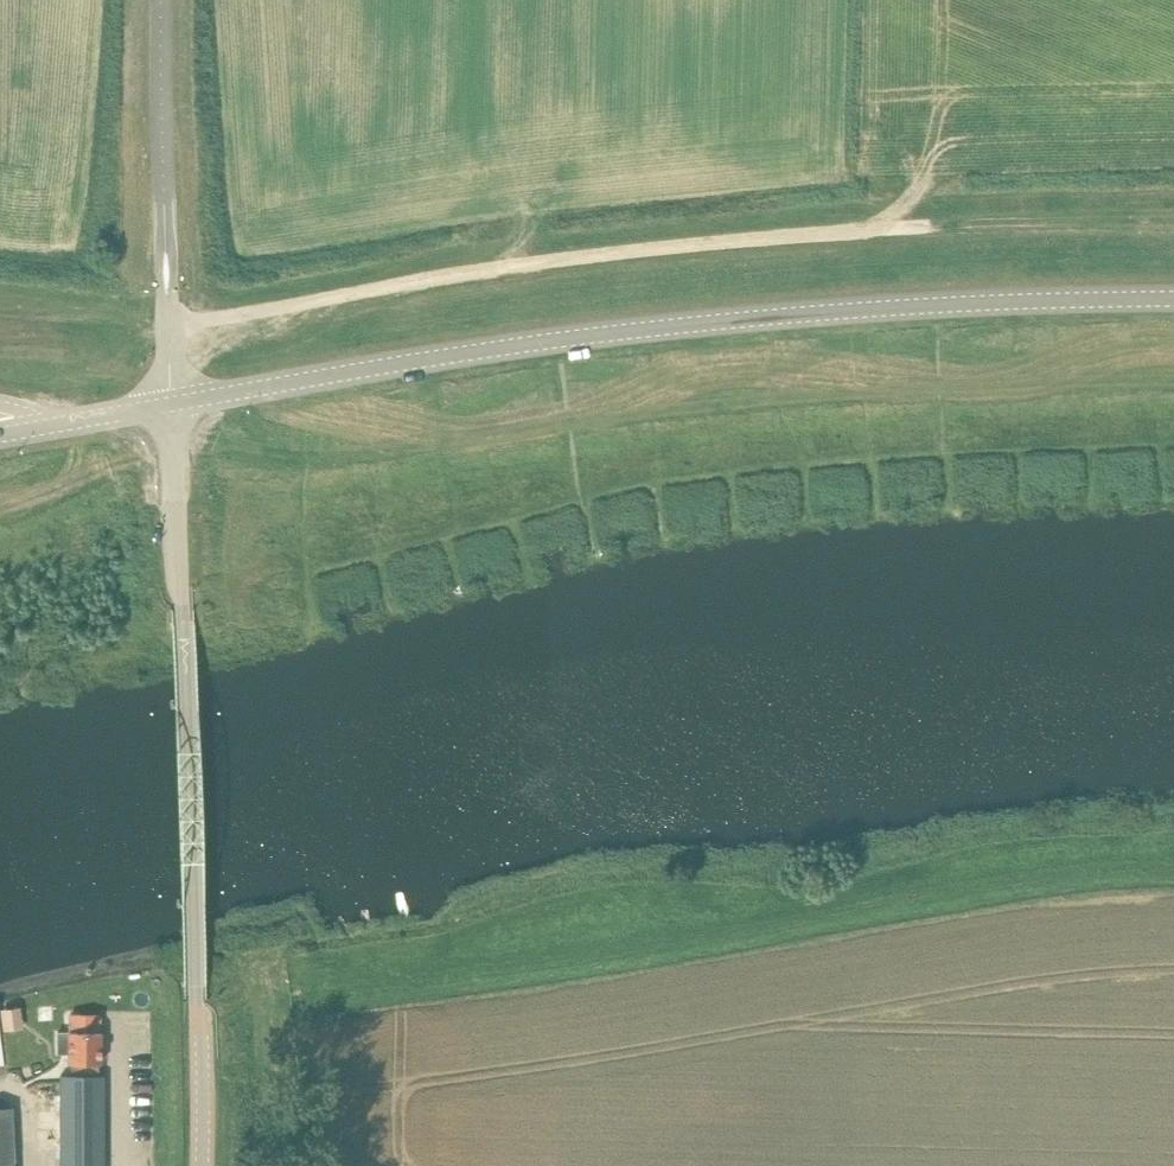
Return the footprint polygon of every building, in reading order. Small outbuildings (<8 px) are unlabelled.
[(20,1001),(1,1006),(6,1029),(25,1024),(20,1001)] [(104,1076),(99,1076),(99,1064),(101,1064),(100,1016),(69,1016),(69,1031),(69,1054),(69,1078),(71,1078),(71,1090),(61,1090),(61,1165),(104,1165),(104,1076)] [(69,1054),(69,1031),(57,1031),(57,1054),(69,1054)] [(13,1106),(0,1106),(0,1165),(16,1165),(13,1106)]
